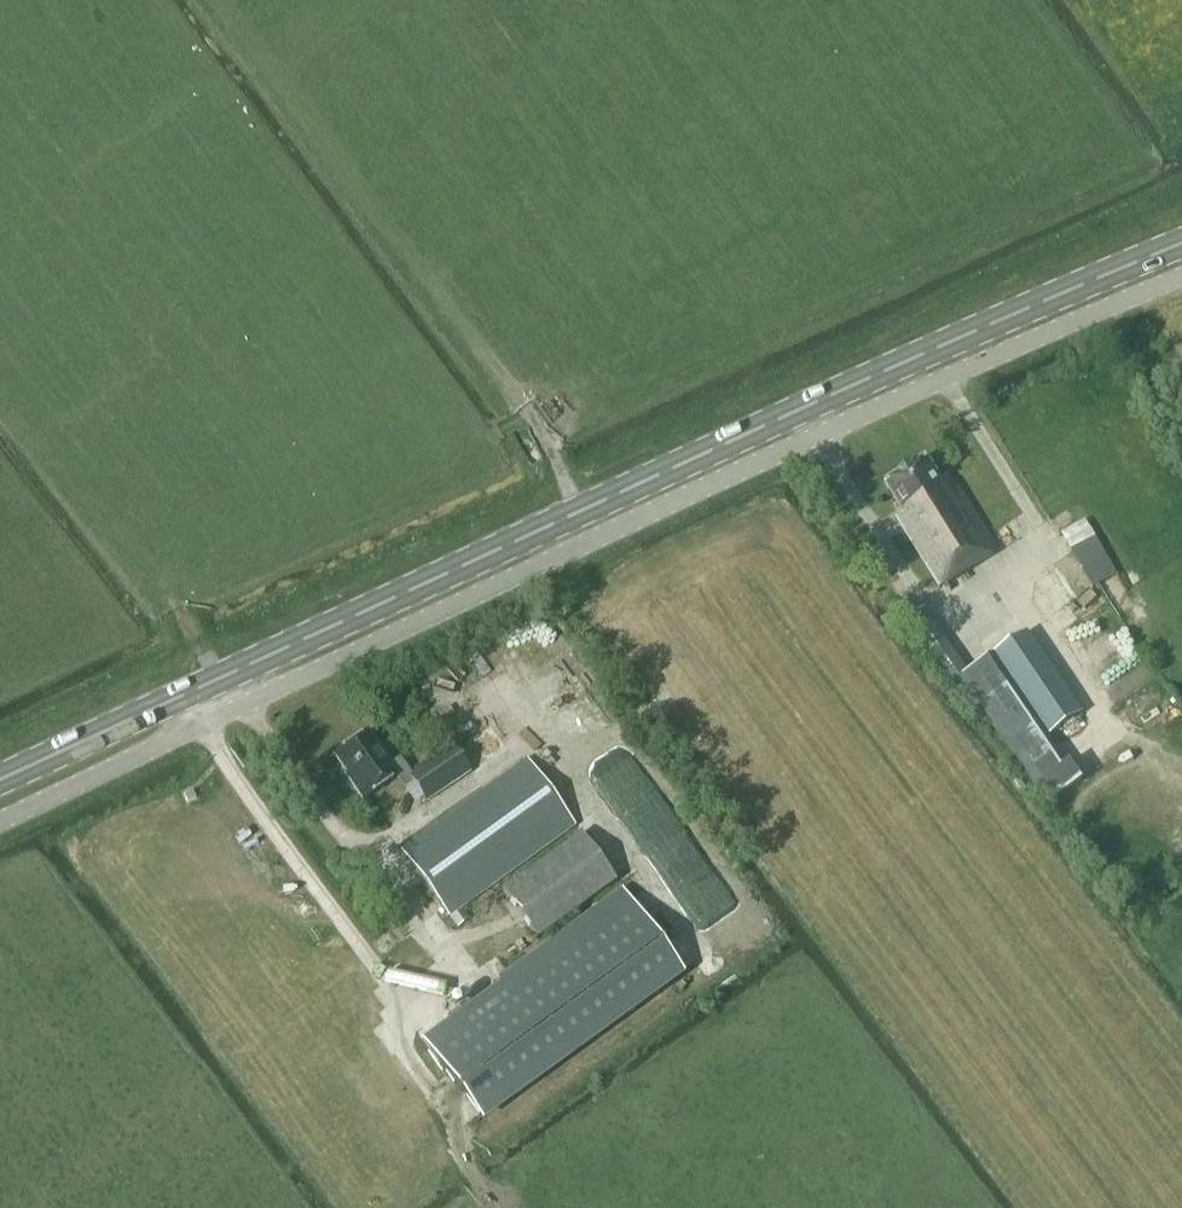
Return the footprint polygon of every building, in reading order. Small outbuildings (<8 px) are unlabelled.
[(941,479),(927,458),(886,484),(903,512),(896,517),(940,588),(997,551),(949,474),(941,479)] [(1059,532),(1091,586),(1117,570),(1085,516),(1059,532)] [(1104,580),(1124,610),(1137,601),(1118,571),(1104,580)] [(910,622),(930,651),(928,652),(950,683),(973,717),(985,709),(1035,784),(1069,762),(1050,735),(1082,713),(1028,632),(996,654),(995,652),(964,674),(964,667),(926,611),(910,622)] [(387,766),(365,735),(333,757),(350,782),(348,783),(361,800),(394,777),(403,789),(412,783),(406,775),(408,774),(398,758),(387,766)] [(406,775),(412,783),(425,802),(469,772),(450,745),(408,774),(406,775)] [(449,916),(574,825),(526,761),(402,851),(449,916)] [(1069,762),(1035,784),(1048,803),(1083,780),(1070,761),(1069,762)] [(538,937),(615,881),(580,834),(503,891),(538,937)] [(623,892),(423,1038),(480,1117),(680,970),(623,892)]
